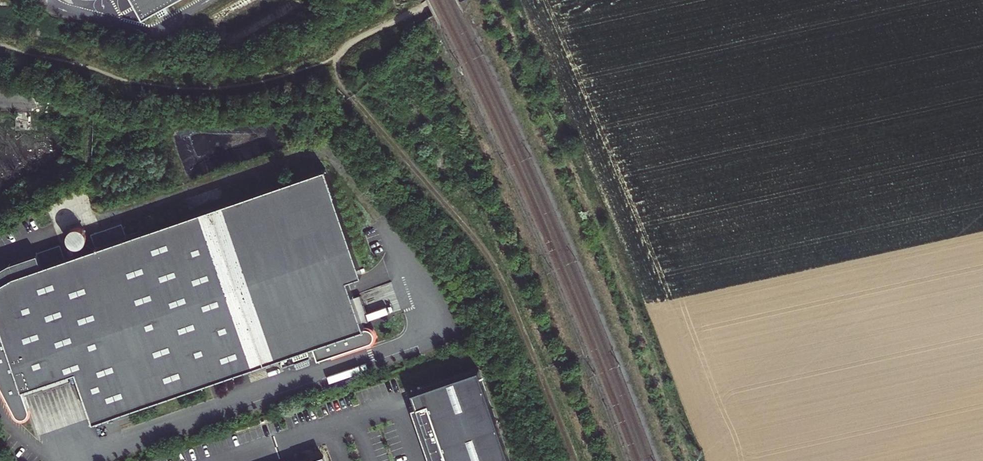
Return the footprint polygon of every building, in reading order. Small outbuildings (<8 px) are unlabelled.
[(142,16),(171,0),(133,0),(142,16)] [(50,450),(369,334),(352,286),(356,264),(322,165),(0,275),(0,381),(50,450)] [(410,391),(415,405),(410,407),(411,410),(412,409),(431,460),(510,460),(477,368),(410,391)]
